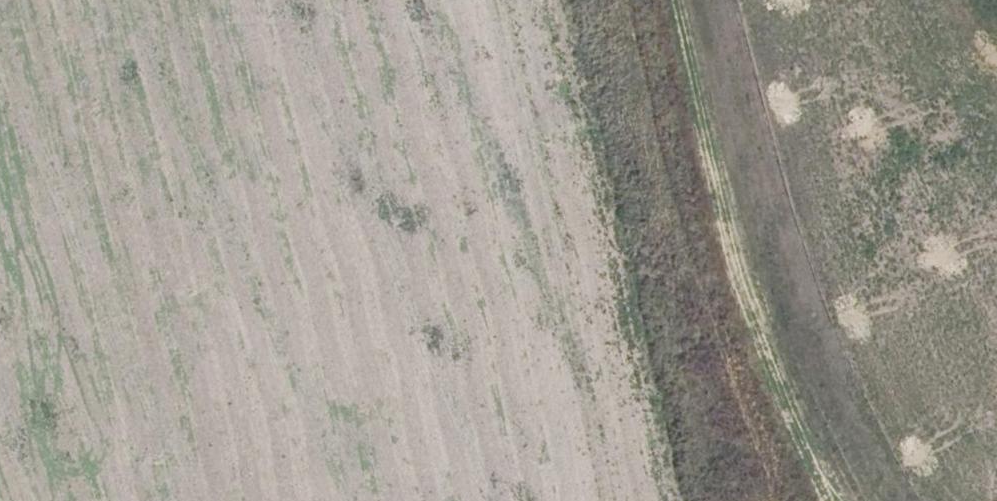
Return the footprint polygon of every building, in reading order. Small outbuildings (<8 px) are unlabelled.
[(996,1),(996,0),(967,0),(972,12),(996,1)] [(877,78),(889,75),(882,48),(869,51),(877,78)]
